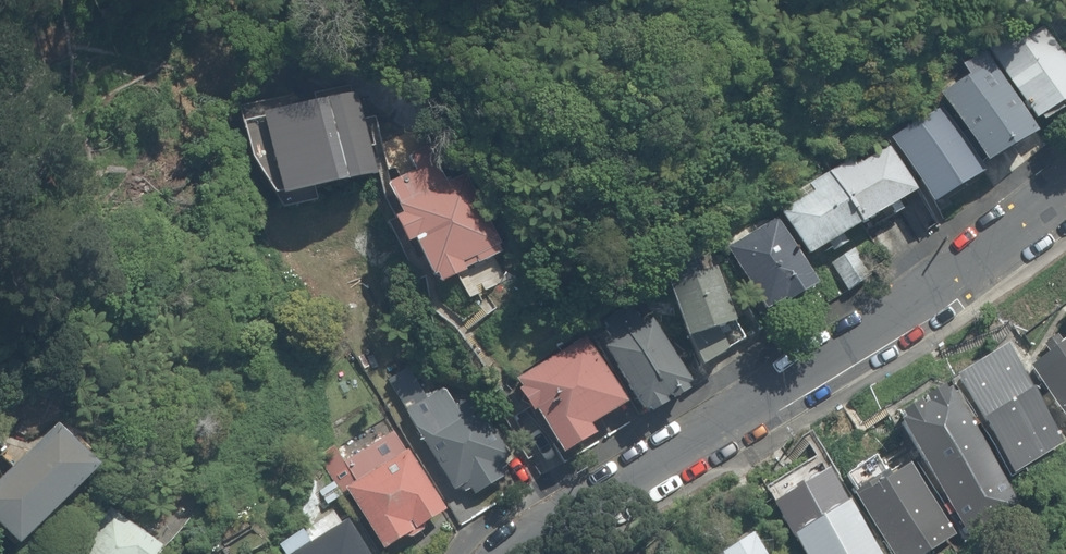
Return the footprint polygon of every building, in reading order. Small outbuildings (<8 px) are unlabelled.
[(1042,20),(989,51),(1031,121),(1036,118),(1039,123),(1065,107),(1065,50),(1065,49),(1061,52),(1042,20)] [(1031,137),(983,62),(944,88),(991,165),(1031,137)] [(991,173),(950,101),(899,130),(941,202),(991,173)] [(922,194),(892,138),(835,167),(868,222),(922,194)] [(460,158),(391,190),(436,286),(505,254),(460,158)] [(865,224),(834,171),(787,203),(815,253),(865,224)] [(829,287),(782,202),(738,226),(780,311),(829,287)] [(743,322),(726,247),(675,259),(692,334),(743,322)] [(703,383),(655,307),(606,336),(653,413),(703,383)] [(638,400),(597,330),(523,371),(569,451),(604,433),(599,424),(638,400)] [(1030,362),(1065,413),(1065,334),(1030,362)] [(531,463),(457,337),(399,370),(473,496),(531,463)] [(1062,438),(1007,343),(958,371),(1013,466),(1062,438)] [(1023,500),(949,380),(899,411),(973,531),(1023,500)] [(52,422),(0,468),(0,547),(91,465),(52,422)] [(458,507),(406,426),(340,468),(391,549),(458,507)] [(910,459),(859,489),(899,553),(921,553),(955,533),(910,459)] [(849,498),(793,534),(806,553),(887,553),(849,498)] [(106,507),(69,553),(144,553),(153,544),(106,507)] [(352,512),(285,552),(286,553),(378,553),(352,512)] [(758,535),(728,553),(769,553),(758,535)]
